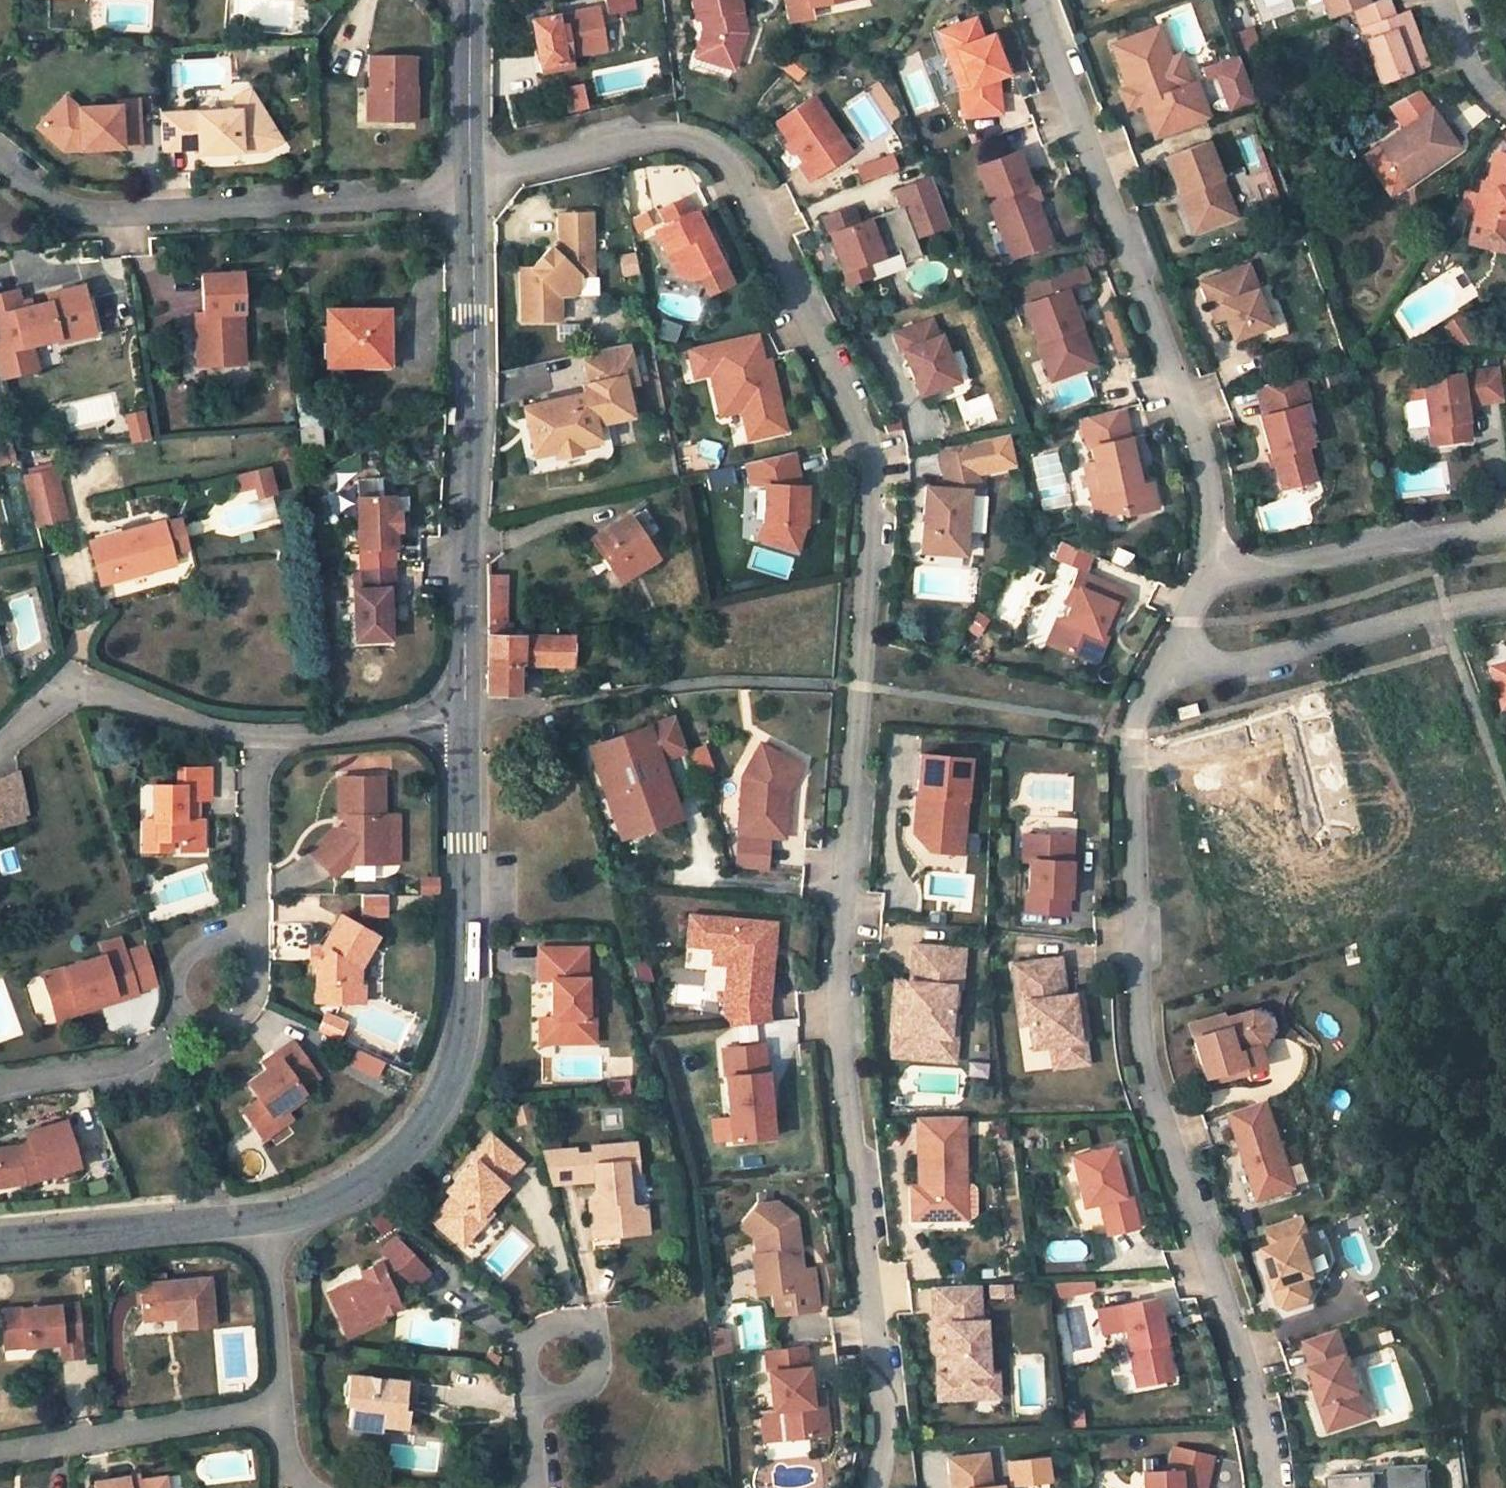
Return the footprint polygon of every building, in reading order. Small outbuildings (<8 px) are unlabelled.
[(606,12),(627,8),(625,0),(604,0),(606,12)] [(739,0),(693,0),(697,21),(702,20),(705,32),(699,47),(717,53),(714,63),(734,69),(746,33),(744,27),(739,24),(742,18),(741,11),(739,0)] [(788,22),(812,17),(810,5),(836,0),(784,0),(788,22)] [(1328,20),(1354,10),(1370,4),(1368,0),(1321,0),(1328,20)] [(1381,83),(1421,68),(1411,44),(1417,42),(1406,13),(1393,17),(1387,0),(1382,0),(1370,4),(1354,10),(1381,83)] [(596,8),(538,20),(548,65),(540,67),(542,74),(573,67),(571,56),(605,49),(596,8)] [(531,21),(540,67),(548,65),(538,20),(531,21)] [(1001,115),(997,78),(1006,75),(991,37),(982,40),(975,20),(939,34),(947,54),(956,51),(970,87),(961,91),(960,91),(963,118),(1001,115)] [(1169,58),(1158,27),(1111,44),(1134,106),(1141,103),(1151,99),(1164,135),(1208,119),(1194,82),(1190,84),(1180,87),(1169,58)] [(1243,33),(1231,37),(1237,53),(1248,49),(1243,33)] [(1426,66),(1417,42),(1411,44),(1421,68),(1426,66)] [(714,63),(717,53),(699,47),(696,57),(714,63)] [(970,87),(956,51),(947,54),(961,91),(970,87)] [(413,85),(413,54),(369,54),(369,86),(377,86),(377,120),(416,120),(416,85),(413,85)] [(1237,54),(1201,68),(1205,78),(1216,73),(1230,110),(1254,101),(1237,54)] [(1190,84),(1179,55),(1169,58),(1180,87),(1190,84)] [(563,89),(569,113),(589,108),(583,84),(563,89)] [(377,120),(377,86),(369,86),(367,86),(367,120),(377,120)] [(237,110),(254,99),(249,91),(234,100),(234,110),(237,110)] [(1391,106),(1405,128),(1429,112),(1416,93),(1391,106)] [(850,150),(812,95),(775,121),(803,161),(799,164),(809,179),(813,176),(850,150)] [(140,146),(138,100),(118,101),(118,106),(78,108),(64,96),(37,127),(63,150),(140,146)] [(262,144),(276,135),(254,99),(237,110),(234,110),(160,114),(162,149),(198,147),(199,152),(240,150),(239,145),(262,144)] [(1164,135),(1151,99),(1141,103),(1155,139),(1164,135)] [(1405,128),(1375,148),(1396,180),(1420,164),(1424,169),(1455,149),(1453,146),(1462,141),(1450,124),(1442,130),(1429,112),(1405,128)] [(263,149),(279,140),(276,135),(262,144),(239,145),(240,150),(263,149)] [(1235,216),(1206,141),(1165,157),(1179,194),(1187,191),(1201,228),(1235,216)] [(1396,180),(1375,148),(1362,156),(1387,193),(1399,185),(1396,180)] [(1029,201),(1024,186),(1028,184),(1016,151),(976,166),(997,224),(1007,220),(1010,229),(1020,233),(1027,251),(1050,242),(1034,199),(1029,201)] [(1501,154),(1494,187),(1486,185),(1484,198),(1482,206),(1480,214),(1478,227),(1505,233),(1505,155),(1501,154)] [(1400,186),(1424,169),(1420,164),(1396,180),(1399,185),(1400,186)] [(949,224),(931,177),(896,190),(902,206),(858,223),(852,207),(824,217),(849,284),(871,275),(866,261),(898,249),(904,263),(922,256),(915,236),(949,224)] [(1039,197),(1034,182),(1028,184),(1024,186),(1029,201),(1034,199),(1039,197)] [(1201,228),(1187,191),(1179,194),(1193,231),(1201,228)] [(1484,198),(1468,194),(1465,210),(1480,214),(1482,206),(1484,198)] [(722,264),(696,211),(691,213),(684,199),(661,210),(668,224),(655,230),(677,274),(690,279),(699,275),(722,264)] [(571,292),(581,285),(581,274),(593,274),(591,213),(559,213),(560,240),(569,247),(561,257),(551,249),(533,272),(522,272),(523,317),(561,316),(561,292),(571,292)] [(1027,251),(1020,233),(1010,229),(1007,220),(997,224),(1010,258),(1027,251)] [(1505,251),(1505,233),(1478,227),(1474,244),(1505,251)] [(1024,282),(1031,301),(1072,286),(1089,279),(1082,261),(1024,282)] [(730,282),(722,264),(699,275),(708,293),(730,282)] [(1258,290),(1248,265),(1202,283),(1211,308),(1221,304),(1226,317),(1234,338),(1269,325),(1256,291),(1258,290)] [(244,363),(243,312),(244,311),(244,271),(203,272),(204,311),(204,326),(197,326),(197,348),(210,347),(210,363),(244,363)] [(0,287),(0,372),(14,368),(8,344),(27,339),(53,332),(54,336),(90,328),(78,280),(42,288),(44,296),(27,301),(18,303),(16,297),(13,284),(0,287)] [(1031,301),(1024,282),(1009,288),(1016,307),(1023,304),(1031,301)] [(1079,302),(1072,286),(1031,301),(1023,304),(1037,342),(1046,339),(1060,376),(1093,363),(1071,305),(1079,302)] [(25,295),(16,297),(18,303),(27,301),(25,295)] [(1226,317),(1221,304),(1211,308),(1216,321),(1226,317)] [(385,310),(328,311),(327,327),(317,327),(317,343),(328,343),(327,364),(378,364),(378,334),(385,333),(385,310)] [(957,380),(940,335),(938,336),(931,320),(894,334),(901,351),(903,350),(919,394),(957,380)] [(1468,341),(1456,323),(1438,334),(1443,343),(1468,341)] [(378,364),(378,368),(393,368),(393,333),(385,333),(378,334),(378,364)] [(786,430),(775,381),(770,382),(765,360),(763,360),(744,365),(737,337),(689,348),(695,377),(711,373),(717,400),(732,397),(741,403),(742,410),(749,439),(786,430)] [(27,339),(8,344),(14,368),(33,364),(27,339)] [(1060,376),(1046,339),(1037,342),(1051,379),(1060,376)] [(1364,355),(1356,340),(1349,350),(1353,357),(1364,355)] [(594,424),(631,415),(624,386),(636,383),(626,343),(583,353),(590,383),(582,385),(584,393),(523,407),(534,455),(556,450),(555,443),(574,439),(576,446),(598,441),(594,424)] [(210,363),(210,347),(197,348),(197,364),(210,363)] [(1464,402),(1502,397),(1498,366),(1422,376),(1401,379),(1403,397),(1424,394),(1431,442),(1469,437),(1464,402)] [(1306,426),(1301,407),(1310,405),(1303,376),(1262,387),(1269,415),(1261,417),(1272,457),(1274,456),(1283,490),(1316,481),(1312,466),(1305,468),(1299,449),(1306,447),(1311,446),(1306,426)] [(742,410),(741,403),(732,397),(717,400),(721,415),(742,410)] [(1316,424),(1310,405),(1301,407),(1306,426),(1316,424)] [(1139,483),(1129,439),(1130,439),(1124,409),(1083,418),(1089,448),(1092,447),(1095,463),(1101,491),(1096,492),(1092,498),(1096,516),(1125,510),(1126,515),(1157,509),(1152,486),(1145,481),(1139,483)] [(130,442),(150,439),(145,410),(126,413),(130,442)] [(320,427),(318,410),(299,413),(300,429),(320,427)] [(300,429),(302,451),(322,448),(320,427),(300,429)] [(577,452),(576,446),(574,439),(555,443),(556,450),(558,457),(577,452)] [(964,555),(969,492),(982,489),(971,442),(938,449),(945,478),(947,477),(946,489),(927,487),(921,551),(964,555)] [(1312,466),(1306,447),(1299,449),(1305,468),(1312,466)] [(805,526),(806,485),(801,485),(793,451),(747,462),(752,484),(765,485),(764,523),(760,538),(798,549),(805,526)] [(1101,491),(1095,463),(1085,465),(1092,498),(1096,492),(1101,491)] [(22,477),(35,528),(62,521),(58,505),(61,504),(52,469),(22,477)] [(273,484),(269,469),(257,472),(261,487),(264,498),(274,496),(271,485),(273,484)] [(257,472),(237,478),(241,493),(261,487),(257,472)] [(395,516),(396,498),(361,498),(361,550),(363,550),(363,569),(394,569),(394,549),(397,549),(396,532),(402,532),(402,516),(395,516)] [(143,528),(139,512),(120,518),(123,533),(143,528)] [(652,555),(662,548),(640,514),(629,520),(633,527),(652,555)] [(627,517),(592,540),(618,582),(654,559),(652,555),(633,527),(629,520),(627,517)] [(123,533),(91,542),(101,583),(173,563),(163,523),(143,528),(123,533)] [(754,546),(748,567),(786,578),(792,559),(769,552),(769,551),(754,546)] [(388,607),(388,589),(394,589),(394,574),(394,569),(363,569),(364,588),(354,588),(354,640),(389,640),(388,607)] [(1093,594),(1098,580),(1078,572),(1072,585),(1093,594)] [(505,576),(490,576),(489,622),(505,623),(505,576)] [(1088,661),(1112,604),(1119,607),(1126,592),(1098,580),(1093,594),(1072,585),(1065,602),(1071,605),(1064,622),(1058,619),(1047,644),(1088,661)] [(1095,664),(1119,607),(1112,604),(1088,661),(1095,664)] [(505,623),(489,622),(489,636),(505,636),(505,623)] [(518,666),(572,667),(572,638),(505,636),(489,636),(487,693),(517,695),(518,666)] [(1496,672),(1505,708),(1505,669),(1496,672)] [(1196,713),(1193,703),(1175,708),(1178,718),(1196,713)] [(689,751),(677,718),(665,722),(676,755),(689,751)] [(677,800),(662,760),(676,755),(665,722),(593,748),(610,796),(611,795),(620,821),(652,821),(677,800)] [(783,822),(786,788),(799,764),(764,745),(746,777),(742,835),(787,839),(788,823),(783,822)] [(965,840),(971,760),(923,756),(920,797),(930,798),(929,812),(923,811),(922,831),(917,836),(916,851),(931,852),(947,839),(965,840)] [(791,790),(803,767),(799,764),(786,788),(783,822),(788,823),(791,790)] [(144,784),(145,819),(145,821),(149,821),(149,839),(160,839),(171,839),(170,849),(195,848),(194,817),(189,817),(189,798),(192,798),(201,798),(200,766),(182,766),(169,766),(169,784),(144,784)] [(330,770),(330,810),(339,810),(340,822),(324,822),(301,846),(324,869),(330,869),(340,858),(365,858),(375,858),(374,810),(374,771),(336,770),(330,770)] [(0,778),(0,825),(28,815),(17,771),(0,778)] [(929,812),(930,798),(920,797),(917,836),(922,831),(923,811),(929,812)] [(627,838),(683,818),(677,800),(652,821),(620,821),(627,838)] [(135,819),(136,850),(161,850),(160,839),(149,839),(149,821),(145,821),(145,819),(135,819)] [(1071,896),(1074,837),(1032,835),(1031,861),(1033,861),(1032,893),(1030,893),(1030,912),(1070,913),(1070,896),(1071,896)] [(964,855),(965,840),(947,839),(931,852),(964,855)] [(316,997),(358,997),(358,978),(353,978),(353,963),(358,955),(370,931),(333,910),(316,944),(321,947),(316,957),(310,956),(310,957),(310,979),(315,979),(316,997)] [(771,1003),(776,923),(692,917),(690,946),(716,948),(715,964),(730,965),(728,999),(731,1026),(773,1022),(771,1003)] [(316,957),(321,947),(316,944),(305,946),(305,957),(310,957),(310,956),(316,957)] [(548,977),(548,1014),(543,1014),(543,1039),(589,1038),(588,996),(581,996),(582,946),(535,946),(535,977),(548,977)] [(915,946),(912,982),(910,998),(905,998),(902,1033),(896,1033),(894,1057),(919,1059),(921,1035),(949,1038),(951,1016),(953,988),(954,968),(962,969),(964,949),(915,946)] [(130,997),(117,953),(36,977),(46,1010),(66,1003),(68,1009),(107,997),(109,1003),(130,997)] [(1034,1046),(1052,1044),(1060,1043),(1064,1067),(1089,1063),(1086,1038),(1080,1039),(1074,994),(1067,994),(1062,957),(1015,964),(1017,983),(1025,982),(1033,981),(1035,999),(1027,1000),(1031,1023),(1034,1046)] [(961,989),(962,969),(954,968),(953,988),(961,989)] [(910,998),(912,982),(897,981),(893,1032),(896,1033),(902,1033),(905,998),(910,998)] [(1027,1000),(1025,982),(1017,983),(1023,1024),(1031,1023),(1027,1000)] [(1089,1038),(1083,992),(1074,994),(1080,1039),(1086,1038),(1089,1038)] [(49,1022),(109,1003),(107,997),(68,1009),(66,1003),(46,1010),(49,1022)] [(1279,1027),(1275,1013),(1262,1007),(1251,1010),(1264,1017),(1269,1030),(1261,1044),(1272,1040),(1279,1027)] [(1264,1066),(1257,1045),(1261,1044),(1269,1030),(1264,1017),(1251,1010),(1224,1018),(1226,1026),(1193,1036),(1205,1076),(1211,1074),(1228,1069),(1230,1076),(1264,1066)] [(1193,1036),(1226,1026),(1224,1018),(1222,1013),(1189,1024),(1193,1036)] [(955,1062),(959,1016),(951,1016),(949,1038),(921,1035),(919,1059),(955,1062)] [(294,1090),(296,1089),(292,1083),(310,1070),(286,1038),(268,1052),(272,1058),(261,1066),(241,1081),(254,1097),(266,1112),(294,1090)] [(1060,1043),(1052,1044),(1056,1068),(1064,1067),(1060,1043)] [(766,1045),(725,1049),(735,1141),(775,1137),(766,1045)] [(268,1052),(257,1061),(261,1066),(272,1058),(268,1052)] [(1213,1082),(1230,1076),(1228,1069),(1211,1074),(1213,1082)] [(266,1112),(254,1097),(238,1109),(260,1137),(288,1115),(282,1108),(299,1095),(294,1090),(266,1112)] [(1298,1185),(1269,1100),(1250,1106),(1250,1105),(1232,1111),(1261,1197),(1298,1185)] [(966,1184),(964,1115),(920,1116),(921,1187),(924,1187),(924,1195),(921,1195),(922,1218),(957,1217),(957,1184),(966,1184)] [(63,1121),(24,1133),(27,1143),(15,1147),(0,1149),(0,1185),(22,1182),(76,1165),(63,1121)] [(449,1193),(429,1215),(459,1243),(480,1220),(475,1215),(484,1205),(502,1186),(499,1183),(519,1162),(488,1134),(468,1157),(470,1158),(443,1188),(449,1193)] [(540,1151),(550,1183),(586,1179),(593,1178),(593,1186),(600,1185),(601,1192),(598,1197),(588,1198),(591,1219),(603,1217),(619,1231),(620,1234),(647,1231),(645,1204),(635,1205),(628,1199),(622,1195),(622,1187),(627,1186),(626,1173),(638,1172),(634,1142),(590,1146),(591,1152),(575,1153),(574,1148),(540,1151)] [(1139,1226),(1131,1192),(1124,1194),(1117,1167),(1112,1146),(1074,1155),(1085,1204),(1102,1200),(1110,1233),(1139,1226)] [(1131,1192),(1125,1165),(1117,1167),(1124,1194),(1131,1192)] [(977,1183),(966,1184),(967,1217),(978,1217),(977,1183)] [(967,1217),(966,1184),(957,1184),(957,1217),(967,1217)] [(924,1195),(924,1187),(921,1187),(914,1187),(914,1218),(922,1218),(921,1195),(924,1195)] [(819,1309),(815,1268),(803,1269),(797,1216),(778,1201),(761,1203),(742,1226),(755,1236),(756,1234),(760,1237),(762,1253),(756,1254),(760,1293),(776,1292),(778,1314),(819,1309)] [(480,1220),(489,1211),(484,1205),(475,1215),(480,1220)] [(1320,1272),(1313,1254),(1318,1252),(1305,1214),(1283,1221),(1283,1220),(1270,1224),(1276,1244),(1269,1246),(1281,1284),(1277,1286),(1282,1302),(1291,1306),(1310,1300),(1315,1291),(1309,1275),(1320,1272)] [(603,1217),(591,1219),(593,1236),(620,1234),(619,1231),(603,1217)] [(411,1282),(426,1269),(394,1234),(380,1247),(387,1255),(360,1268),(363,1274),(326,1291),(340,1322),(376,1307),(377,1310),(394,1301),(385,1280),(402,1272),(411,1282)] [(211,1323),(206,1276),(137,1283),(140,1319),(175,1315),(176,1327),(211,1323)] [(948,1356),(949,1373),(949,1380),(939,1381),(940,1398),(968,1397),(968,1382),(989,1381),(988,1371),(986,1319),(982,1320),(980,1283),(934,1286),(936,1315),(946,1315),(946,1322),(947,1340),(948,1356)] [(1169,1378),(1161,1340),(1166,1339),(1157,1297),(1121,1304),(1138,1385),(1169,1378)] [(0,1311),(0,1324),(2,1342),(35,1339),(36,1346),(58,1344),(60,1359),(79,1358),(74,1304),(0,1311)] [(344,1331),(379,1315),(377,1310),(376,1307),(340,1322),(344,1331)] [(946,1322),(946,1315),(936,1315),(936,1323),(946,1322)] [(1363,1389),(1351,1354),(1350,1354),(1341,1328),(1307,1339),(1322,1385),(1327,1400),(1323,1402),(1332,1429),(1365,1418),(1356,1392),(1363,1389)] [(35,1339),(2,1342),(2,1349),(36,1346),(35,1339)] [(948,1356),(947,1340),(939,1340),(940,1356),(948,1356)] [(811,1392),(806,1346),(768,1351),(775,1410),(784,1409),(788,1439),(829,1434),(825,1403),(813,1404),(811,1392)] [(411,1378),(354,1371),(353,1376),(350,1379),(348,1393),(351,1397),(350,1402),(356,1403),(353,1424),(360,1425),(363,1429),(375,1430),(378,1428),(385,1428),(386,1423),(410,1425),(412,1408),(403,1407),(404,1400),(409,1400),(411,1378)] [(999,1395),(998,1371),(988,1371),(989,1381),(968,1382),(968,1397),(999,1395)] [(949,1380),(949,1373),(939,1374),(939,1381),(949,1380)] [(1327,1400),(1322,1385),(1318,1387),(1323,1402),(1327,1400)] [(1367,1401),(1363,1389),(1356,1392),(1365,1418),(1372,1415),(1367,1401)] [(825,1403),(824,1390),(811,1392),(813,1404),(825,1403)] [(788,1439),(784,1409),(775,1410),(778,1440),(788,1439)] [(1212,1457),(1174,1448),(1169,1471),(1144,1472),(1144,1487),(1205,1487),(1212,1457)] [(1001,1485),(991,1486),(987,1454),(949,1458),(953,1487),(1001,1487),(1001,1485)] [(1377,1472),(1378,1487),(1430,1487),(1429,1463),(1388,1466),(1388,1471),(1377,1472)] [(1377,1472),(1331,1475),(1332,1487),(1378,1487),(1377,1472)] [(93,1482),(94,1487),(166,1487),(164,1478),(139,1481),(128,1483),(127,1477),(93,1482)]
